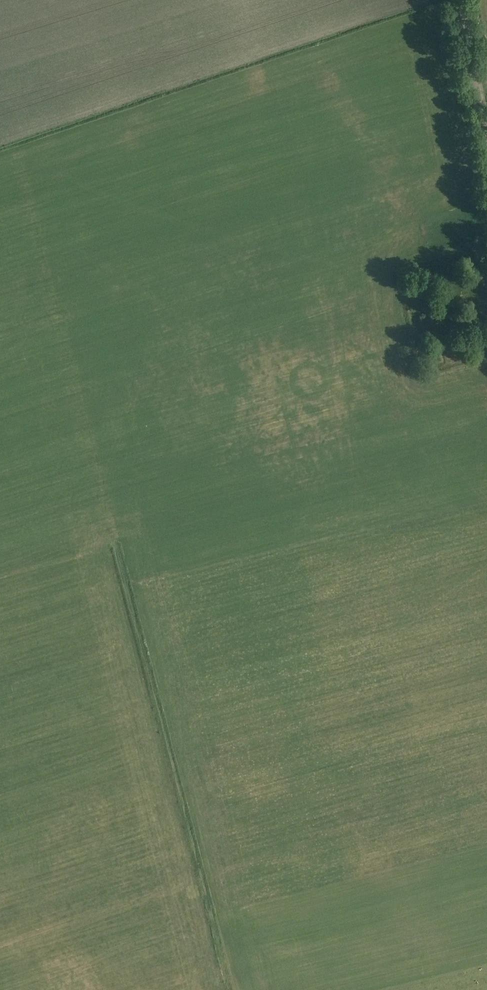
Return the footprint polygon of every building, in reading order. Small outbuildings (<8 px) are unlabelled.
[(55,161),(41,165),(44,173),(57,169),(55,161)]
